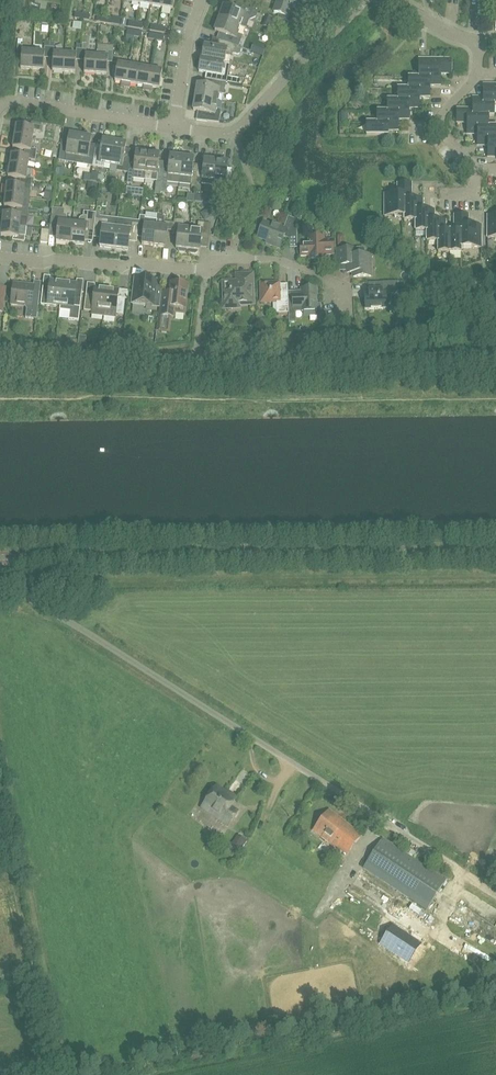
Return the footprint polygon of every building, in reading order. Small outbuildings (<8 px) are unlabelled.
[(162,7),(173,9),(174,0),(163,0),(162,7)] [(279,14),(278,18),(291,23),(299,3),(302,4),(304,0),(279,0),(275,12),(279,14)] [(244,14),(224,6),(219,18),(241,26),(246,28),(249,21),(256,17),(258,12),(246,7),(244,14)] [(215,31),(225,34),(223,41),(239,46),(243,36),(238,34),(241,26),(219,18),(215,31)] [(204,46),(202,58),(223,62),(224,63),(226,55),(231,56),(233,54),(238,55),(241,52),(241,48),(239,46),(216,38),(217,38),(212,37),(210,47),(204,46)] [(50,42),(50,41),(46,41),(45,52),(33,51),(32,69),(44,70),(44,58),(49,58),(50,42)] [(54,53),(55,42),(50,42),(49,58),(54,58),(53,70),(64,71),(65,53),(54,53)] [(21,68),(32,69),(33,51),(23,50),(23,45),(18,45),(17,56),(21,56),(21,68)] [(97,45),(96,55),(97,55),(96,73),(107,74),(107,62),(111,62),(113,46),(97,45)] [(76,60),(81,60),(81,49),(77,49),(76,54),(65,53),(64,71),(75,72),(76,60)] [(86,50),(81,49),(81,60),(85,60),(85,72),(96,73),(97,55),(96,55),(86,55),(86,50)] [(201,59),(199,72),(215,74),(214,81),(226,83),(228,83),(230,71),(222,70),(223,62),(202,58),(201,59)] [(419,78),(441,78),(440,74),(451,74),(451,59),(419,58),(419,78)] [(125,86),(129,65),(118,63),(114,81),(121,82),(121,86),(125,86)] [(137,84),(140,67),(129,65),(125,86),(130,87),(130,83),(137,84)] [(140,67),(137,84),(144,86),(143,89),(147,90),(151,69),(140,67)] [(151,69),(147,90),(151,91),(152,87),(159,88),(162,71),(151,69)] [(409,78),(409,89),(430,89),(430,85),(440,85),(441,78),(419,78),(409,78)] [(198,85),(196,97),(217,101),(218,93),(224,94),(226,83),(214,81),(213,87),(198,85)] [(495,105),(495,84),(483,84),(483,97),(473,97),(473,104),(495,105)] [(399,89),(398,89),(398,100),(419,101),(419,97),(430,97),(430,89),(409,89),(399,89)] [(209,113),(207,121),(219,123),(221,110),(216,109),(217,101),(196,97),(193,110),(209,113)] [(398,100),(388,100),(388,111),(409,111),(409,107),(419,108),(419,101),(398,100)] [(457,115),(457,116),(494,116),(495,105),(473,104),(473,108),(457,108),(457,115)] [(377,111),(377,112),(377,123),(398,123),(398,119),(409,119),(409,111),(388,111),(377,111)] [(457,116),(457,122),(467,122),(467,126),(489,127),(488,116),(457,116)] [(377,123),(367,123),(367,135),(388,135),(388,130),(398,130),(398,123),(377,123)] [(16,125),(15,136),(32,139),(34,130),(40,131),(41,126),(31,124),(31,126),(29,127),(16,125)] [(489,127),(467,126),(467,134),(478,134),(478,139),(495,138),(495,127),(489,127)] [(66,161),(68,154),(75,155),(74,163),(76,163),(81,136),(69,134),(66,151),(61,150),(59,160),(66,161)] [(88,156),(91,138),(90,137),(91,135),(86,134),(83,136),(81,136),(76,163),(93,166),(94,160),(94,157),(88,156)] [(27,151),(26,153),(36,155),(37,149),(31,148),(32,139),(15,136),(13,148),(26,150),(27,151)] [(104,168),(104,164),(111,165),(115,142),(111,141),(112,139),(110,138),(105,137),(103,138),(103,140),(102,139),(99,158),(94,157),(94,160),(93,166),(104,168)] [(123,160),(126,144),(125,144),(125,142),(124,140),(119,139),(117,140),(117,142),(115,142),(111,165),(118,166),(117,169),(128,171),(129,161),(123,160)] [(478,139),(478,146),(488,146),(488,150),(495,150),(495,139),(478,139)] [(145,180),(148,153),(145,153),(145,151),(144,149),(139,148),(137,150),(137,152),(136,152),(134,162),(129,161),(128,171),(127,183),(133,184),(133,178),(138,179),(145,180)] [(159,152),(158,151),(152,150),(151,151),(151,153),(148,153),(145,180),(152,181),(162,181),(164,165),(158,164),(160,154),(159,154),(159,152)] [(170,156),(169,166),(164,165),(162,181),(179,184),(182,157),(179,157),(179,155),(178,153),(173,152),(171,154),(171,156),(170,156)] [(12,154),(10,165),(27,168),(29,159),(35,160),(36,155),(26,153),(26,156),(25,156),(12,154)] [(194,158),(193,158),(193,156),(192,155),(187,154),(185,155),(185,157),(182,157),(179,184),(191,185),(191,188),(196,189),(198,169),(192,168),(194,158)] [(201,190),(201,184),(213,185),(214,185),(216,160),(205,159),(203,169),(198,169),(196,189),(201,190)] [(216,160),(214,185),(213,185),(213,186),(231,188),(233,173),(228,172),(228,162),(216,160)] [(22,179),(21,182),(31,184),(32,178),(26,177),(27,168),(10,165),(8,177),(21,179),(22,179)] [(7,184),(6,195),(29,198),(31,184),(21,182),(21,184),(20,185),(7,184)] [(98,184),(88,183),(87,191),(97,192),(98,184)] [(402,216),(404,216),(404,183),(397,184),(397,194),(384,194),(384,215),(395,216),(395,218),(402,218),(402,216)] [(412,183),(404,183),(404,216),(404,221),(416,221),(416,199),(411,199),(412,183)] [(18,212),(28,213),(29,198),(6,195),(5,206),(18,208),(19,209),(18,212)] [(423,199),(416,199),(416,221),(416,231),(427,231),(427,210),(423,209),(423,199)] [(50,227),(58,228),(56,241),(70,243),(73,223),(66,222),(67,217),(65,215),(63,215),(64,210),(53,208),(50,227)] [(435,210),(427,210),(427,231),(427,241),(438,241),(438,220),(434,220),(435,210)] [(27,218),(28,213),(18,212),(18,213),(17,214),(4,213),(3,224),(26,227),(27,218)] [(84,245),(85,232),(93,232),(95,218),(96,213),(84,212),(84,217),(82,217),(80,219),(80,223),(73,223),(70,243),(84,245)] [(487,237),(495,237),(495,215),(487,214),(487,237)] [(141,244),(154,245),(156,226),(157,220),(145,218),(145,216),(140,215),(139,224),(138,224),(138,227),(144,227),(141,244)] [(450,252),(462,252),(461,215),(454,215),(454,230),(450,230),(450,252)] [(469,215),(461,215),(462,247),(463,247),(463,250),(471,249),(471,247),(481,247),(481,225),(468,225),(469,215)] [(287,235),(291,237),(297,237),(296,219),(288,216),(284,227),(280,226),(279,228),(263,222),(258,237),(271,242),(270,244),(280,248),(284,237),(286,237),(287,235)] [(100,247),(114,249),(116,228),(107,227),(108,220),(95,218),(93,232),(102,233),(100,247)] [(186,251),(186,249),(188,250),(191,229),(183,229),(184,220),(174,219),(174,223),(173,231),(173,234),(177,234),(176,248),(178,248),(177,250),(179,252),(184,252),(186,251)] [(446,220),(438,220),(438,241),(438,252),(450,252),(450,230),(446,230),(446,220)] [(125,229),(116,228),(114,249),(128,250),(129,238),(137,239),(138,227),(138,224),(126,222),(125,229)] [(168,230),(173,231),(174,223),(164,222),(163,227),(156,226),(154,245),(166,247),(168,230)] [(197,252),(197,251),(200,251),(200,247),(208,248),(209,238),(211,223),(199,222),(198,230),(191,229),(188,250),(189,250),(189,251),(190,253),(195,254),(197,252)] [(24,242),(25,236),(26,227),(3,224),(1,235),(14,237),(15,238),(15,240),(24,242)] [(40,242),(48,243),(50,230),(41,229),(40,242)] [(302,255),(310,255),(311,259),(325,259),(325,253),(334,252),(333,239),(325,240),(324,236),(310,237),(310,244),(301,244),(302,255)] [(346,273),(354,273),(354,277),(371,276),(370,255),(366,255),(365,249),(363,247),(357,247),(356,249),(338,250),(338,260),(339,260),(339,270),(346,270),(346,273)] [(241,309),(241,304),(253,304),(252,283),(254,283),(254,272),(234,273),(235,281),(222,282),(223,302),(221,303),(221,310),(241,309)] [(43,286),(41,304),(56,306),(58,304),(61,304),(63,282),(50,280),(51,276),(44,275),(43,286)] [(80,309),(82,291),(83,280),(77,279),(76,284),(63,282),(61,304),(60,310),(70,311),(69,319),(79,320),(80,309)] [(152,307),(159,308),(162,286),(155,285),(155,281),(135,279),(132,304),(145,306),(146,304),(152,305),(152,307)] [(261,283),(262,303),(277,303),(277,313),(288,313),(288,307),(288,298),(288,294),(281,295),(281,284),(280,284),(280,282),(261,283)] [(398,282),(368,283),(369,294),(365,294),(365,309),(387,308),(387,305),(391,301),(391,294),(395,294),(399,290),(398,282)] [(37,319),(40,291),(33,291),(34,285),(14,283),(12,303),(24,305),(27,308),(26,317),(37,319)] [(184,313),(187,285),(172,283),(171,292),(162,291),(161,302),(163,302),(161,315),(162,315),(162,317),(160,317),(160,319),(158,319),(158,327),(168,328),(169,320),(167,320),(168,316),(174,317),(174,312),(184,313)] [(103,316),(104,310),(107,288),(99,287),(100,286),(95,286),(94,295),(86,294),(84,310),(92,311),(91,315),(103,316)] [(114,289),(107,288),(104,310),(103,316),(116,318),(117,314),(123,315),(125,299),(117,298),(119,289),(114,288),(114,289)] [(292,295),(292,298),(288,298),(288,307),(293,306),(293,308),(301,308),(302,311),(317,311),(316,289),(301,289),(301,295),(292,295)] [(230,822),(237,811),(230,806),(236,798),(226,791),(225,792),(216,786),(204,803),(230,822)] [(347,854),(362,835),(329,810),(313,830),(335,847),(336,845),(347,854)] [(237,841),(241,848),(251,843),(246,836),(237,841)] [(396,891),(416,861),(383,839),(363,869),(396,891)] [(386,913),(394,902),(358,877),(351,889),(386,913)] [(422,943),(395,925),(382,943),(410,961),(422,943)]
